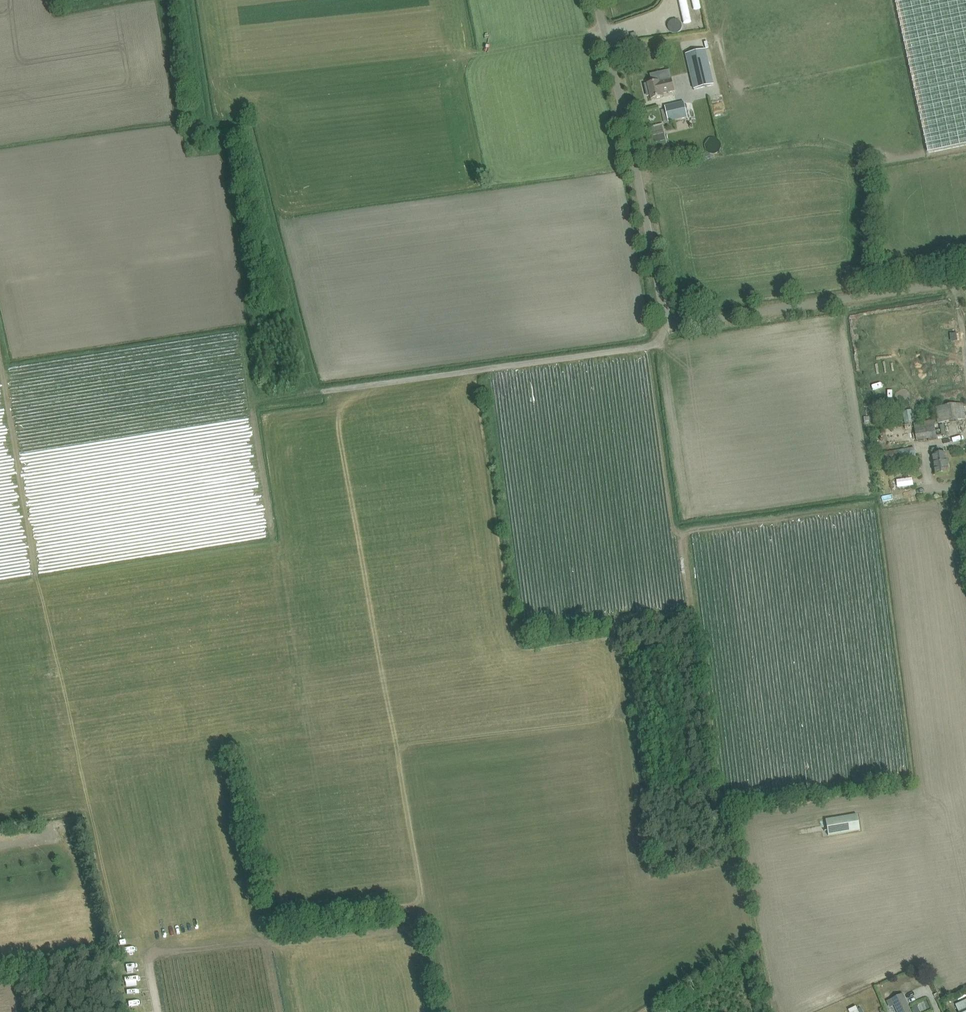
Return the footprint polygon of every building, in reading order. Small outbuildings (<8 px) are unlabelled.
[(688,27),(696,25),(691,0),(683,0),(688,27)] [(928,153),(965,145),(965,0),(895,0),(928,153)] [(682,34),(684,24),(675,22),(673,32),(682,34)] [(705,50),(686,55),(694,90),(714,85),(705,50)] [(650,92),(652,100),(662,97),(662,94),(674,92),(669,71),(651,75),(653,83),(645,85),(647,93),(650,92)] [(688,117),(684,102),(665,107),(668,122),(688,117)] [(654,128),(655,143),(668,143),(667,128),(654,128)] [(711,151),(722,151),(721,140),(711,141),(711,151)] [(965,419),(963,404),(936,407),(939,423),(965,419)] [(908,425),(917,423),(915,412),(906,413),(908,425)] [(914,424),(918,441),(936,438),(933,421),(914,424)] [(939,449),(932,449),(936,475),(949,473),(946,453),(940,454),(939,449)] [(919,467),(907,469),(909,477),(921,475),(919,467)] [(912,478),(890,482),(892,490),(914,486),(912,478)] [(859,831),(857,815),(826,820),(828,836),(859,831)] [(79,821),(65,823),(68,836),(81,833),(79,821)] [(903,994),(892,1000),(897,1011),(911,1011),(903,994)] [(956,1005),(959,1011),(965,1011),(965,1000),(956,1005)]
